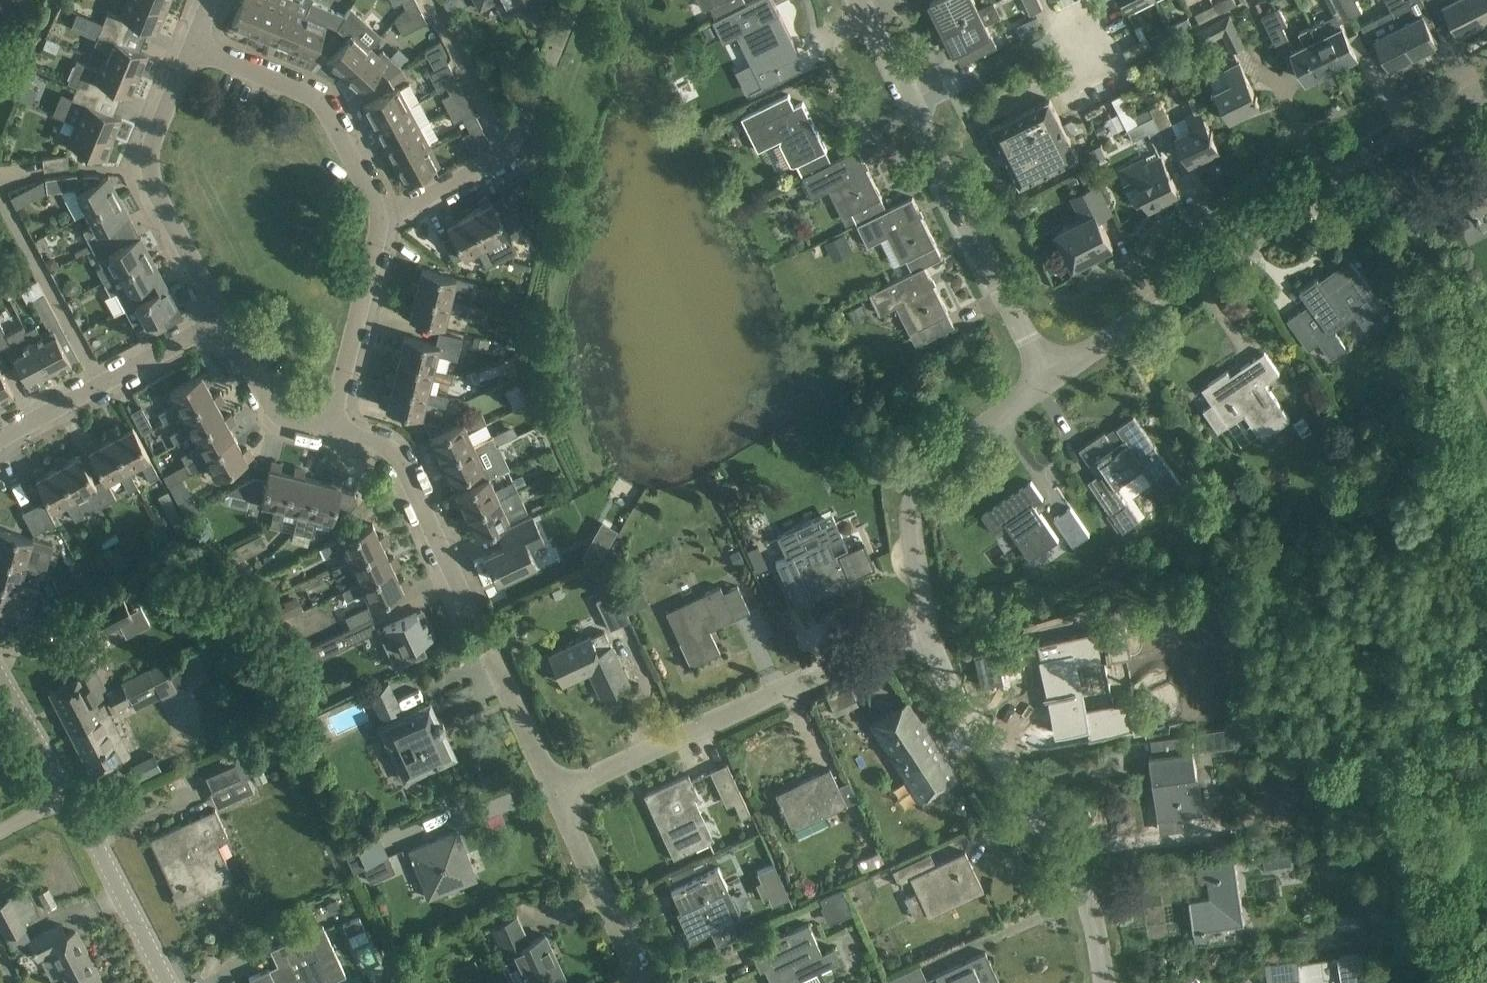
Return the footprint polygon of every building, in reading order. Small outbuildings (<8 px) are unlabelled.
[(165,11),(138,0),(126,0),(120,15),(107,10),(102,22),(126,33),(131,21),(157,32),(165,11)] [(165,11),(170,0),(138,0),(165,11)] [(252,35),(266,0),(241,0),(231,26),(252,35)] [(252,35),(271,43),(289,0),(266,0),(252,35)] [(298,0),(289,0),(271,43),(291,51),(306,14),(312,0),(302,0),(302,1),(298,0)] [(306,14),(291,51),(312,59),(326,24),(337,28),(344,15),(312,2),(313,0),(312,0),(306,14)] [(406,9),(417,3),(415,0),(405,0),(402,2),(406,9)] [(507,15),(536,0),(473,0),(479,12),(496,3),(503,18),(507,15)] [(705,10),(710,7),(717,19),(717,20),(747,4),(745,0),(700,0),(705,10)] [(714,21),(725,42),(738,36),(763,86),(782,77),(777,66),(780,65),(797,57),(800,55),(794,42),(773,0),(755,0),(747,4),(717,20),(717,19),(714,21)] [(973,0),(935,0),(930,2),(934,10),(931,12),(937,24),(941,23),(943,28),(978,9),(973,0)] [(1006,0),(1001,0),(995,3),(1000,14),(1010,9),(1006,0)] [(1039,0),(1024,0),(1031,14),(1043,8),(1039,0)] [(1218,13),(1236,4),(1235,0),(1223,0),(1214,5),(1218,13)] [(1324,19),(1311,26),(1332,68),(1357,55),(1341,22),(1351,17),(1343,0),(1327,0),(1335,14),(1324,19)] [(1351,17),(1363,11),(1357,0),(1343,0),(1351,17)] [(1392,9),(1414,55),(1425,49),(1427,52),(1436,47),(1435,44),(1438,43),(1430,28),(1435,25),(1435,26),(1436,25),(1424,0),(1387,0),(1392,9)] [(1445,3),(1460,32),(1486,19),(1477,0),(1444,0),(1445,3)] [(1486,19),(1486,18),(1486,0),(1477,0),(1486,19)] [(948,46),(951,44),(955,52),(977,41),(983,54),(997,47),(986,24),(1001,16),(1000,14),(995,3),(994,1),(978,9),(943,28),(945,31),(941,32),(948,46)] [(426,21),(417,3),(406,9),(395,20),(402,34),(426,21)] [(1199,22),(1218,13),(1214,5),(1195,14),(1199,22)] [(348,39),(326,62),(343,77),(370,48),(381,35),(350,6),(344,15),(337,28),(348,39)] [(1262,16),(1280,52),(1292,46),(1283,27),(1287,24),(1279,7),(1262,16)] [(1392,66),(1414,55),(1392,9),(1361,25),(1374,51),(1382,47),(1392,66)] [(77,12),(71,28),(84,33),(90,17),(77,12)] [(1197,42),(1197,40),(1202,37),(1205,43),(1223,34),(1231,51),(1244,45),(1229,16),(1179,41),(1183,49),(1197,42)] [(1170,27),(1174,35),(1192,26),(1188,17),(1170,27)] [(122,44),(126,33),(102,22),(97,35),(94,44),(106,49),(102,59),(139,75),(148,55),(122,44)] [(711,25),(704,29),(709,39),(716,35),(711,25)] [(1307,80),(1332,68),(1311,26),(1299,32),(1305,44),(1293,51),(1307,80)] [(1174,35),(1170,27),(1151,36),(1155,44),(1174,35)] [(1124,50),(1128,58),(1151,46),(1147,38),(1124,50)] [(47,39),(41,52),(54,58),(60,45),(47,39)] [(370,48),(343,77),(359,92),(379,70),(388,78),(402,68),(383,51),(378,56),(370,48)] [(76,86),(100,96),(105,85),(131,96),(139,75),(102,59),(97,70),(74,67),(70,75),(79,79),(76,86)] [(1239,63),(1227,69),(1233,82),(1217,90),(1231,118),(1260,104),(1239,63)] [(389,78),(392,84),(405,76),(401,69),(389,78)] [(446,87),(458,81),(454,73),(442,79),(446,87)] [(446,87),(450,95),(461,89),(458,81),(446,87)] [(24,86),(18,98),(31,104),(37,92),(24,86)] [(71,99),(63,117),(76,123),(113,139),(121,118),(95,108),(100,96),(76,86),(71,99)] [(363,107),(373,126),(408,108),(398,88),(363,107)] [(742,117),(748,129),(759,151),(782,139),(780,142),(791,164),(794,166),(797,164),(803,177),(833,162),(803,102),(795,106),(789,94),(742,117)] [(1050,99),(991,128),(1020,187),(1079,158),(1050,99)] [(1150,108),(1165,137),(1177,131),(1162,102),(1150,108)] [(1153,143),(1165,137),(1150,108),(1154,116),(1138,123),(1129,105),(1119,110),(1128,128),(1117,134),(1123,145),(1148,133),(1153,143)] [(373,126),(383,145),(419,127),(408,108),(373,126)] [(1217,148),(1219,147),(1212,134),(1200,109),(1187,116),(1193,128),(1177,135),(1181,143),(1190,161),(1203,155),(1205,158),(1208,159),(1218,154),(1219,151),(1217,148)] [(466,125),(477,119),(474,112),(462,118),(466,125)] [(466,125),(470,133),(462,137),(471,156),(491,146),(477,119),(466,125)] [(104,159),(113,139),(76,123),(75,126),(68,144),(104,159)] [(419,127),(383,145),(394,164),(429,146),(419,127)] [(439,165),(429,146),(394,164),(404,184),(439,165)] [(888,210),(887,209),(858,149),(833,162),(803,177),(813,198),(830,190),(847,224),(856,220),(858,225),(888,210)] [(42,158),(42,159),(44,171),(69,167),(67,154),(42,158)] [(1155,209),(1166,204),(1163,199),(1178,192),(1170,174),(1161,156),(1147,163),(1144,157),(1119,169),(1129,189),(1139,185),(1141,188),(1150,206),(1153,205),(1155,209)] [(1090,172),(1080,177),(1086,188),(1096,183),(1090,172)] [(1457,208),(1458,209),(1470,203),(1484,230),(1486,228),(1486,176),(1483,178),(1480,173),(1447,190),(1457,208)] [(87,212),(118,196),(108,176),(100,180),(97,175),(85,174),(78,178),(76,174),(45,178),(10,197),(17,208),(47,192),(74,189),(87,212)] [(1066,258),(1073,271),(1090,263),(1088,259),(1113,246),(1099,219),(1112,212),(1097,184),(1072,197),(1084,219),(1057,233),(1069,256),(1066,258)] [(481,207),(469,213),(495,263),(504,258),(495,240),(518,228),(516,224),(507,207),(496,212),(487,195),(482,198),(483,199),(479,202),(481,207)] [(118,196),(87,212),(93,225),(83,230),(90,243),(74,252),(76,256),(117,235),(111,225),(129,215),(118,196)] [(913,273),(925,266),(925,267),(943,258),(913,197),(887,209),(888,210),(858,225),(869,246),(881,240),(894,265),(901,262),(907,259),(913,272),(913,273)] [(486,267),(495,263),(469,213),(457,219),(454,215),(450,217),(449,215),(444,218),(453,235),(443,240),(454,262),(477,249),(486,267)] [(854,252),(845,233),(825,243),(835,262),(854,252)] [(119,272),(151,256),(140,236),(123,246),(117,235),(76,256),(87,251),(93,263),(99,260),(102,266),(113,260),(119,272)] [(150,296),(144,285),(161,276),(151,256),(119,272),(103,281),(111,296),(116,293),(120,300),(109,306),(113,314),(124,308),(125,309),(150,296)] [(1367,331),(1389,316),(1350,259),(1349,260),(1350,262),(1321,282),(1318,278),(1300,291),(1309,304),(1299,312),(1319,340),(1319,339),(1321,341),(1320,342),(1331,358),(1346,347),(1336,332),(1337,331),(1336,329),(1356,315),(1367,331)] [(913,273),(913,272),(870,293),(881,315),(898,306),(910,332),(919,328),(925,341),(955,326),(925,267),(925,266),(913,273)] [(415,293),(450,301),(454,288),(473,293),(476,283),(456,278),(421,269),(418,282),(412,281),(411,286),(409,286),(408,291),(415,293)] [(132,323),(141,340),(166,327),(160,316),(178,307),(167,287),(150,296),(125,309),(132,323)] [(402,315),(421,320),(444,326),(448,311),(467,316),(481,319),(483,310),(470,306),(450,301),(415,293),(412,306),(406,305),(405,310),(403,309),(402,315)] [(44,294),(32,300),(46,326),(58,320),(44,294)] [(863,304),(847,311),(854,324),(870,317),(863,304)] [(0,350),(11,345),(0,324),(0,350)] [(113,335),(109,324),(85,332),(89,343),(113,335)] [(71,364),(53,329),(41,336),(36,326),(27,330),(48,370),(54,367),(57,371),(71,364)] [(41,374),(48,370),(27,330),(26,331),(32,341),(22,346),(25,350),(13,357),(29,386),(43,379),(41,374)] [(404,336),(401,350),(396,348),(394,354),(392,353),(391,358),(398,360),(399,360),(433,368),(437,355),(456,360),(457,357),(460,345),(462,339),(458,337),(439,332),(436,344),(404,336)] [(486,348),(488,340),(474,337),(472,345),(486,348)] [(1228,371),(1202,388),(1213,403),(1203,409),(1219,432),(1228,426),(1229,427),(1247,414),(1262,436),(1274,427),(1276,429),(1290,420),(1265,384),(1280,374),(1265,352),(1241,368),(1246,376),(1236,383),(1228,371)] [(385,381),(393,383),(428,392),(431,379),(451,384),(453,374),(433,369),(433,368),(399,360),(398,360),(395,373),(390,372),(389,377),(387,376),(385,381)] [(13,395),(4,377),(0,370),(0,402),(13,395)] [(466,378),(464,370),(453,373),(456,381),(466,378)] [(158,413),(163,422),(181,413),(181,412),(213,396),(206,384),(211,381),(209,377),(210,376),(208,371),(170,391),(176,404),(158,413)] [(452,398),(447,397),(428,392),(393,383),(389,396),(384,395),(383,400),(381,400),(380,405),(422,415),(425,401),(449,407),(452,398)] [(181,412),(181,413),(188,425),(170,435),(174,444),(192,434),(224,417),(218,405),(222,402),(220,398),(222,397),(219,392),(213,396),(181,412)] [(141,407),(131,412),(142,434),(152,428),(141,407)] [(181,456),(186,465),(236,439),(229,426),(234,424),(231,419),(233,418),(231,413),(224,417),(192,434),(199,446),(181,456)] [(442,462),(493,438),(492,436),(491,436),(485,424),(486,423),(482,414),(463,423),(463,422),(449,428),(442,431),(430,437),(437,450),(432,452),(434,457),(432,458),(434,462),(441,459),(442,462)] [(1088,481),(1100,497),(1105,505),(1120,495),(1111,482),(1140,462),(1153,480),(1170,468),(1145,432),(1134,415),(1117,427),(1118,430),(1109,437),(1105,431),(1079,449),(1090,464),(1095,460),(1103,471),(1088,481)] [(1313,429),(1304,415),(1293,422),(1303,436),(1313,429)] [(444,426),(424,421),(430,437),(442,431),(444,426)] [(107,431),(111,438),(128,469),(140,463),(150,481),(159,476),(149,458),(132,426),(120,433),(117,428),(113,430),(112,429),(107,431)] [(496,445),(498,444),(507,440),(502,430),(491,435),(492,436),(493,438),(496,445)] [(104,478),(99,480),(111,502),(116,499),(106,481),(119,474),(128,492),(137,487),(128,469),(111,438),(99,444),(96,439),(92,442),(91,440),(86,442),(104,478)] [(456,479),(484,466),(483,466),(478,454),(496,445),(493,438),(442,462),(447,472),(442,474),(444,479),(442,480),(444,485),(456,479)] [(236,439),(186,465),(190,473),(208,464),(215,477),(236,466),(254,456),(251,451),(249,452),(247,448),(242,450),(236,439)] [(484,466),(456,479),(461,489),(488,476),(489,477),(509,468),(498,444),(496,445),(478,454),(483,466),(484,466)] [(1412,471),(1411,469),(1400,451),(1389,458),(1401,478),(1412,471)] [(54,459),(57,466),(58,466),(74,498),(75,498),(87,491),(96,509),(111,502),(99,480),(94,483),(79,454),(67,461),(64,456),(59,459),(59,457),(54,459)] [(284,509),(293,474),(280,471),(281,465),(276,464),(277,462),(271,461),(266,480),(255,477),(250,496),(249,499),(249,500),(275,506),(270,526),(280,529),(285,509),(284,509)] [(84,516),(75,498),(74,498),(58,466),(57,466),(45,472),(43,468),(38,470),(37,468),(32,471),(53,509),(66,503),(75,520),(84,516)] [(303,534),(317,480),(303,476),(305,471),(299,470),(300,468),(295,467),(293,474),(284,509),(285,509),(298,512),(293,532),(303,534)] [(175,471),(163,477),(168,486),(170,485),(179,480),(175,471)] [(526,485),(522,475),(513,479),(517,489),(526,485)] [(489,478),(489,477),(488,476),(461,489),(449,495),(451,500),(453,499),(455,504),(460,501),(465,511),(516,488),(513,482),(495,490),(489,478)] [(255,477),(228,494),(249,499),(250,496),(255,477)] [(317,480),(303,534),(310,536),(313,537),(318,517),(332,521),(337,497),(342,478),(337,477),(336,479),(331,478),(330,483),(317,480)] [(1373,506),(1398,496),(1390,477),(1374,484),(1375,487),(1367,490),(1373,506)] [(179,480),(170,485),(187,517),(199,510),(182,478),(179,480)] [(1036,503),(1042,499),(1031,482),(983,515),(994,531),(1006,523),(1031,559),(1047,547),(1058,540),(1052,532),(1034,505),(1036,503)] [(476,536),(495,528),(509,522),(509,521),(527,513),(523,503),(504,512),(499,499),(517,491),(516,488),(465,511),(466,514),(459,517),(461,521),(463,521),(465,525),(470,523),(476,536)] [(34,534),(55,523),(44,501),(22,512),(34,534)] [(1057,518),(1076,545),(1092,534),(1074,507),(1057,518)] [(180,513),(170,518),(183,543),(193,538),(180,513)] [(497,581),(516,573),(536,564),(529,550),(544,543),(532,517),(523,521),(515,524),(497,532),(497,533),(505,530),(511,542),(485,554),(497,581)] [(383,545),(383,546),(390,542),(387,538),(386,539),(383,534),(378,536),(372,523),(340,539),(321,548),(326,557),(344,548),(350,561),(383,545)] [(590,546),(584,557),(586,565),(603,559),(606,555),(619,532),(603,523),(590,546)] [(790,556),(775,563),(796,609),(813,601),(812,600),(812,599),(813,598),(828,591),(826,588),(829,587),(834,585),(836,589),(851,582),(850,579),(853,578),(875,568),(863,543),(833,557),(827,544),(832,541),(831,539),(825,528),(799,540),(786,546),(790,556)] [(26,562),(30,549),(49,554),(52,544),(33,539),(0,529),(0,554),(26,562)] [(293,532),(291,541),(308,545),(310,536),(303,534),(293,532)] [(261,534),(231,549),(237,561),(267,546),(261,534)] [(332,571),(336,579),(338,579),(337,578),(354,570),(360,582),(342,591),(342,592),(393,568),(393,567),(400,564),(398,560),(396,560),(393,556),(389,558),(383,546),(383,545),(350,561),(332,569),(332,571)] [(757,545),(746,550),(751,561),(762,556),(757,545)] [(738,549),(730,553),(736,565),(744,561),(738,549)] [(19,585),(23,572),(43,577),(52,580),(52,579),(46,568),(26,562),(0,554),(0,579),(19,585)] [(123,556),(111,563),(116,573),(132,565),(126,555),(123,556)] [(1114,563),(1116,576),(1129,574),(1127,561),(1114,563)] [(371,605),(392,595),(410,586),(408,581),(406,582),(404,577),(399,580),(393,568),(342,592),(346,600),(364,592),(371,605)] [(278,592),(272,577),(261,581),(267,596),(278,592)] [(19,585),(0,579),(0,618),(15,622),(19,610),(13,608),(17,595),(36,600),(39,591),(19,585)] [(734,618),(726,599),(719,584),(664,609),(682,648),(691,666),(720,652),(708,627),(713,624),(715,627),(734,618)] [(632,618),(618,589),(594,600),(608,630),(632,618)] [(95,615),(104,632),(132,618),(123,600),(95,615)] [(270,608),(277,622),(290,616),(283,602),(270,608)] [(1056,648),(1051,649),(1065,716),(1067,716),(1092,711),(1094,721),(1146,709),(1140,682),(1113,688),(1104,645),(1146,636),(1140,606),(1051,626),(1056,648)] [(345,617),(351,628),(372,618),(367,607),(345,617)] [(421,623),(416,613),(385,627),(378,630),(379,631),(378,631),(383,643),(389,656),(395,669),(426,654),(421,642),(433,636),(426,621),(421,623)] [(378,631),(379,631),(378,630),(372,618),(351,628),(342,632),(348,645),(378,631)] [(629,684),(620,666),(604,632),(590,639),(589,637),(567,646),(549,655),(562,683),(589,670),(601,697),(629,684)] [(1022,642),(974,653),(981,686),(1006,681),(1004,671),(1027,666),(1022,642)] [(106,687),(90,655),(70,665),(76,677),(49,691),(71,733),(108,714),(116,710),(131,702),(123,686),(108,694),(111,700),(103,704),(103,703),(98,706),(94,699),(104,694),(101,690),(106,687)] [(163,662),(122,683),(123,686),(131,702),(156,689),(161,697),(177,689),(163,662)] [(371,692),(381,715),(402,706),(391,682),(371,692)] [(859,705),(850,687),(826,698),(835,716),(859,705)] [(957,775),(956,774),(907,701),(870,725),(921,800),(957,775)] [(403,781),(436,765),(455,757),(442,729),(443,729),(444,724),(442,720),(438,718),(437,719),(429,702),(377,726),(403,781)] [(92,775),(110,765),(130,755),(108,714),(71,733),(92,775)] [(312,726),(308,718),(300,722),(294,725),(297,733),(304,730),(307,729),(312,726)] [(1258,722),(1197,731),(1199,748),(1235,743),(1235,742),(1261,739),(1258,722)] [(195,769),(207,796),(250,776),(237,749),(195,769)] [(1169,752),(1153,755),(1150,755),(1153,781),(1159,780),(1160,790),(1157,791),(1161,818),(1163,818),(1162,813),(1179,810),(1180,816),(1199,813),(1203,812),(1193,749),(1169,752)] [(259,763),(255,754),(247,757),(249,762),(245,764),(247,768),(259,763)] [(727,763),(710,771),(720,793),(737,786),(727,763)] [(775,795),(779,804),(791,830),(858,800),(849,781),(838,786),(830,769),(797,784),(799,788),(779,798),(777,794),(775,795)] [(270,775),(271,778),(274,779),(277,778),(278,775),(277,772),(274,771),(271,772),(270,775)] [(264,772),(254,776),(257,785),(267,780),(264,772)] [(664,838),(673,858),(713,840),(693,797),(698,795),(689,774),(644,795),(647,802),(651,800),(668,837),(664,838)] [(1111,847),(1147,842),(1141,794),(1105,799),(1111,847)] [(215,809),(167,830),(149,839),(179,904),(234,879),(217,842),(228,837),(215,809)] [(456,831),(408,851),(428,900),(476,880),(456,831)] [(378,834),(343,849),(354,871),(364,867),(370,881),(395,870),(388,855),(378,834)] [(746,859),(766,854),(762,836),(725,844),(729,863),(746,859)] [(1263,851),(1266,871),(1295,867),(1291,847),(1263,851)] [(927,913),(929,917),(934,915),(952,906),(949,900),(981,886),(965,851),(926,869),(921,858),(930,854),(930,853),(892,871),(898,884),(910,878),(917,893),(905,898),(914,919),(927,913)] [(877,852),(856,862),(862,873),(882,864),(877,852)] [(1195,941),(1200,940),(1209,939),(1207,928),(1244,923),(1235,856),(1196,861),(1199,879),(1208,878),(1211,897),(1189,901),(1195,941)] [(772,865),(757,872),(760,880),(768,896),(771,904),(787,897),(772,865)] [(717,942),(736,933),(731,922),(738,919),(724,890),(728,888),(718,866),(688,880),(670,889),(680,910),(683,909),(687,919),(681,921),(691,942),(704,935),(705,937),(709,935),(707,932),(711,930),(717,942)] [(820,907),(828,923),(853,912),(842,888),(819,898),(823,905),(820,907)] [(57,905),(48,889),(39,894),(47,910),(57,905)] [(24,927),(10,898),(0,903),(0,923),(7,936),(13,949),(29,941),(28,941),(31,939),(24,927)] [(365,927),(360,916),(343,924),(348,935),(365,927)] [(491,927),(498,941),(507,961),(516,957),(528,982),(550,982),(564,977),(544,935),(529,942),(523,929),(517,916),(491,927)] [(31,939),(28,941),(29,941),(37,958),(50,952),(66,982),(102,982),(75,931),(66,936),(60,924),(43,933),(31,939)] [(838,962),(831,949),(820,953),(806,924),(795,929),(779,937),(783,945),(776,948),(775,945),(752,956),(760,971),(765,968),(772,982),(793,982),(838,962)] [(328,979),(330,982),(345,975),(323,926),(307,933),(270,950),(277,965),(249,978),(251,982),(319,982),(328,979)] [(939,982),(999,982),(985,952),(967,960),(935,975),(939,982)] [(1362,953),(1338,956),(1341,978),(1357,976),(1356,969),(1364,968),(1362,953)] [(887,980),(889,982),(917,982),(924,980),(918,965),(887,980)] [(1269,976),(1270,982),(1302,982),(1300,972),(1296,972),(1272,975),(1269,976)]
